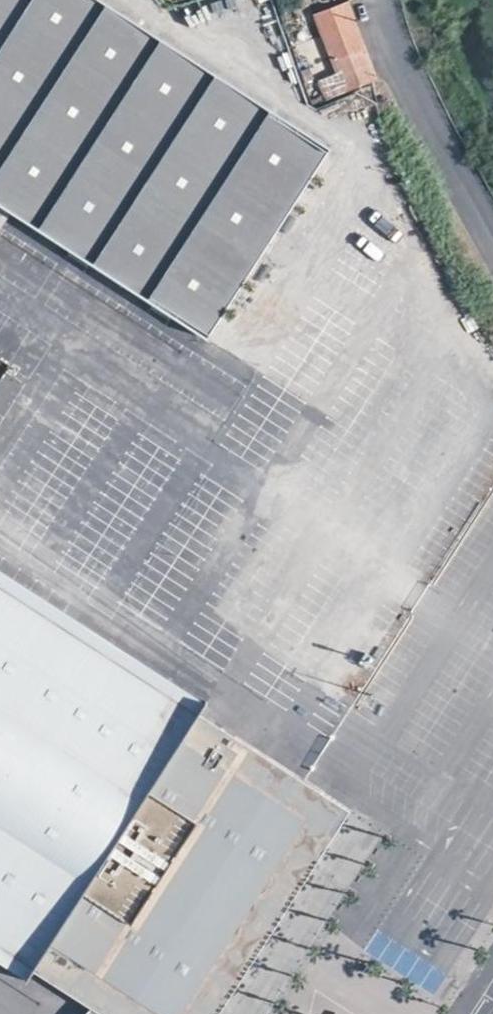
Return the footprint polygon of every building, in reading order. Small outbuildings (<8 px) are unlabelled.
[(107,0),(0,0),(0,202),(203,335),(327,145),(107,0)] [(350,1),(315,14),(338,71),(346,93),(374,82),(381,80),(350,1)] [(338,71),(327,76),(335,97),(346,93),(338,71)] [(8,359),(0,353),(0,372),(8,359)] [(206,708),(0,578),(0,931),(48,960),(206,708)] [(206,708),(48,960),(83,983),(98,960),(184,1013),(189,1013),(317,810),(227,753),(241,730),(206,708)] [(241,730),(227,753),(317,810),(189,1013),(222,1013),(355,802),(241,730)] [(98,960),(83,983),(133,1013),(184,1013),(98,960)]
